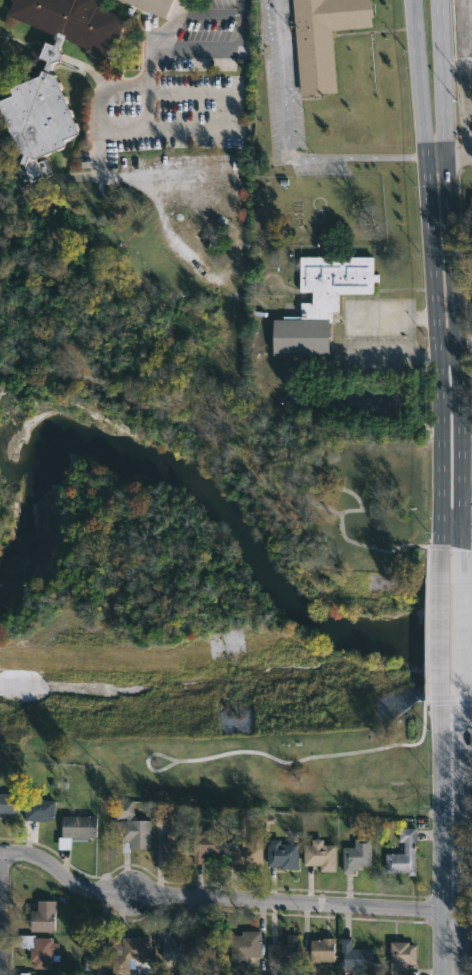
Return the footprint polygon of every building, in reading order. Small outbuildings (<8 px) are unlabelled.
[(11,141),(0,117),(0,99),(9,95),(6,88),(36,76),(44,61),(36,57),(43,42),(51,46),(55,36),(5,15),(11,1),(9,0),(98,0),(95,6),(122,17),(119,24),(122,26),(104,57),(61,39),(56,48),(57,53),(54,60),(50,64),(46,73),(52,76),(75,133),(60,140),(62,146),(30,159),(25,157),(21,166),(16,164),(20,155),(13,151),(11,141)] [(162,18),(119,0),(170,0),(162,18)] [(299,95),(292,0),(372,0),(372,4),(374,3),(375,12),(372,12),(373,17),(371,17),(372,27),(331,30),(336,92),(335,92),(299,95)] [(373,257),(373,275),(378,275),(378,282),(373,282),(373,293),(336,293),(336,312),(331,312),(331,322),(328,322),(328,355),(271,355),(272,319),(282,319),(282,316),(300,316),(300,302),(310,302),(310,292),(299,292),(299,256),(373,257)] [(5,817),(0,816),(0,793),(20,794),(19,815),(5,815),(5,817)] [(57,801),(56,821),(50,821),(50,823),(27,822),(28,799),(57,801)] [(64,852),(61,852),(61,838),(64,838),(65,817),(94,817),(93,841),(74,840),(74,852),(64,852)] [(148,821),(148,850),(131,851),(131,854),(120,854),(118,831),(111,831),(110,822),(148,821)] [(412,841),(412,849),(415,849),(415,875),(406,875),(406,872),(384,873),(384,854),(403,853),(403,842),(398,842),(398,828),(416,827),(416,841),(412,841)] [(224,836),(223,865),(191,864),(192,836),(200,836),(200,831),(214,831),(214,836),(224,836)] [(174,834),(174,838),(185,838),(185,859),(172,859),(172,862),(159,862),(159,839),(165,839),(165,834),(174,834)] [(260,835),(260,866),(230,866),(230,844),(236,844),(236,839),(244,839),(244,844),(248,844),(248,835),(260,835)] [(346,873),(342,873),(342,846),(354,847),(354,837),(371,837),(370,864),(362,864),(362,868),(353,868),(353,873),(346,873)] [(321,838),(321,843),(334,843),(334,871),(319,871),(319,864),(303,864),(303,844),(310,844),(310,838),(321,838)] [(280,839),(280,844),(297,844),(297,868),(279,868),(279,866),(266,866),(267,844),(269,844),(269,839),(280,839)] [(58,902),(57,933),(32,932),(33,912),(39,912),(40,901),(58,902)] [(170,930),(170,935),(188,935),(189,953),(188,953),(188,958),(160,959),(161,947),(156,947),(156,929),(172,928),(172,930),(170,930)] [(203,930),(203,932),(224,932),(224,953),(193,953),(193,932),(194,932),(194,930),(203,930)] [(246,956),(226,956),(227,935),(239,935),(239,930),(259,930),(258,957),(246,956)] [(269,965),(265,965),(265,944),(284,944),(284,934),(296,934),(296,957),(289,957),(289,964),(269,965)] [(34,935),(34,936),(52,936),(52,942),(58,942),(58,959),(53,959),(52,967),(33,966),(34,961),(29,961),(30,948),(19,947),(19,935),(34,935)] [(333,937),(332,962),(307,962),(308,939),(320,939),(320,937),(333,937)] [(130,962),(130,974),(112,974),(112,956),(115,956),(115,943),(120,943),(120,939),(148,938),(148,962),(130,962)] [(351,938),(350,948),(370,948),(370,968),(362,968),(362,971),(349,971),(349,968),(340,968),(340,938),(351,938)] [(408,963),(407,974),(389,974),(390,941),(408,941),(408,944),(415,944),(415,963),(408,963)]
